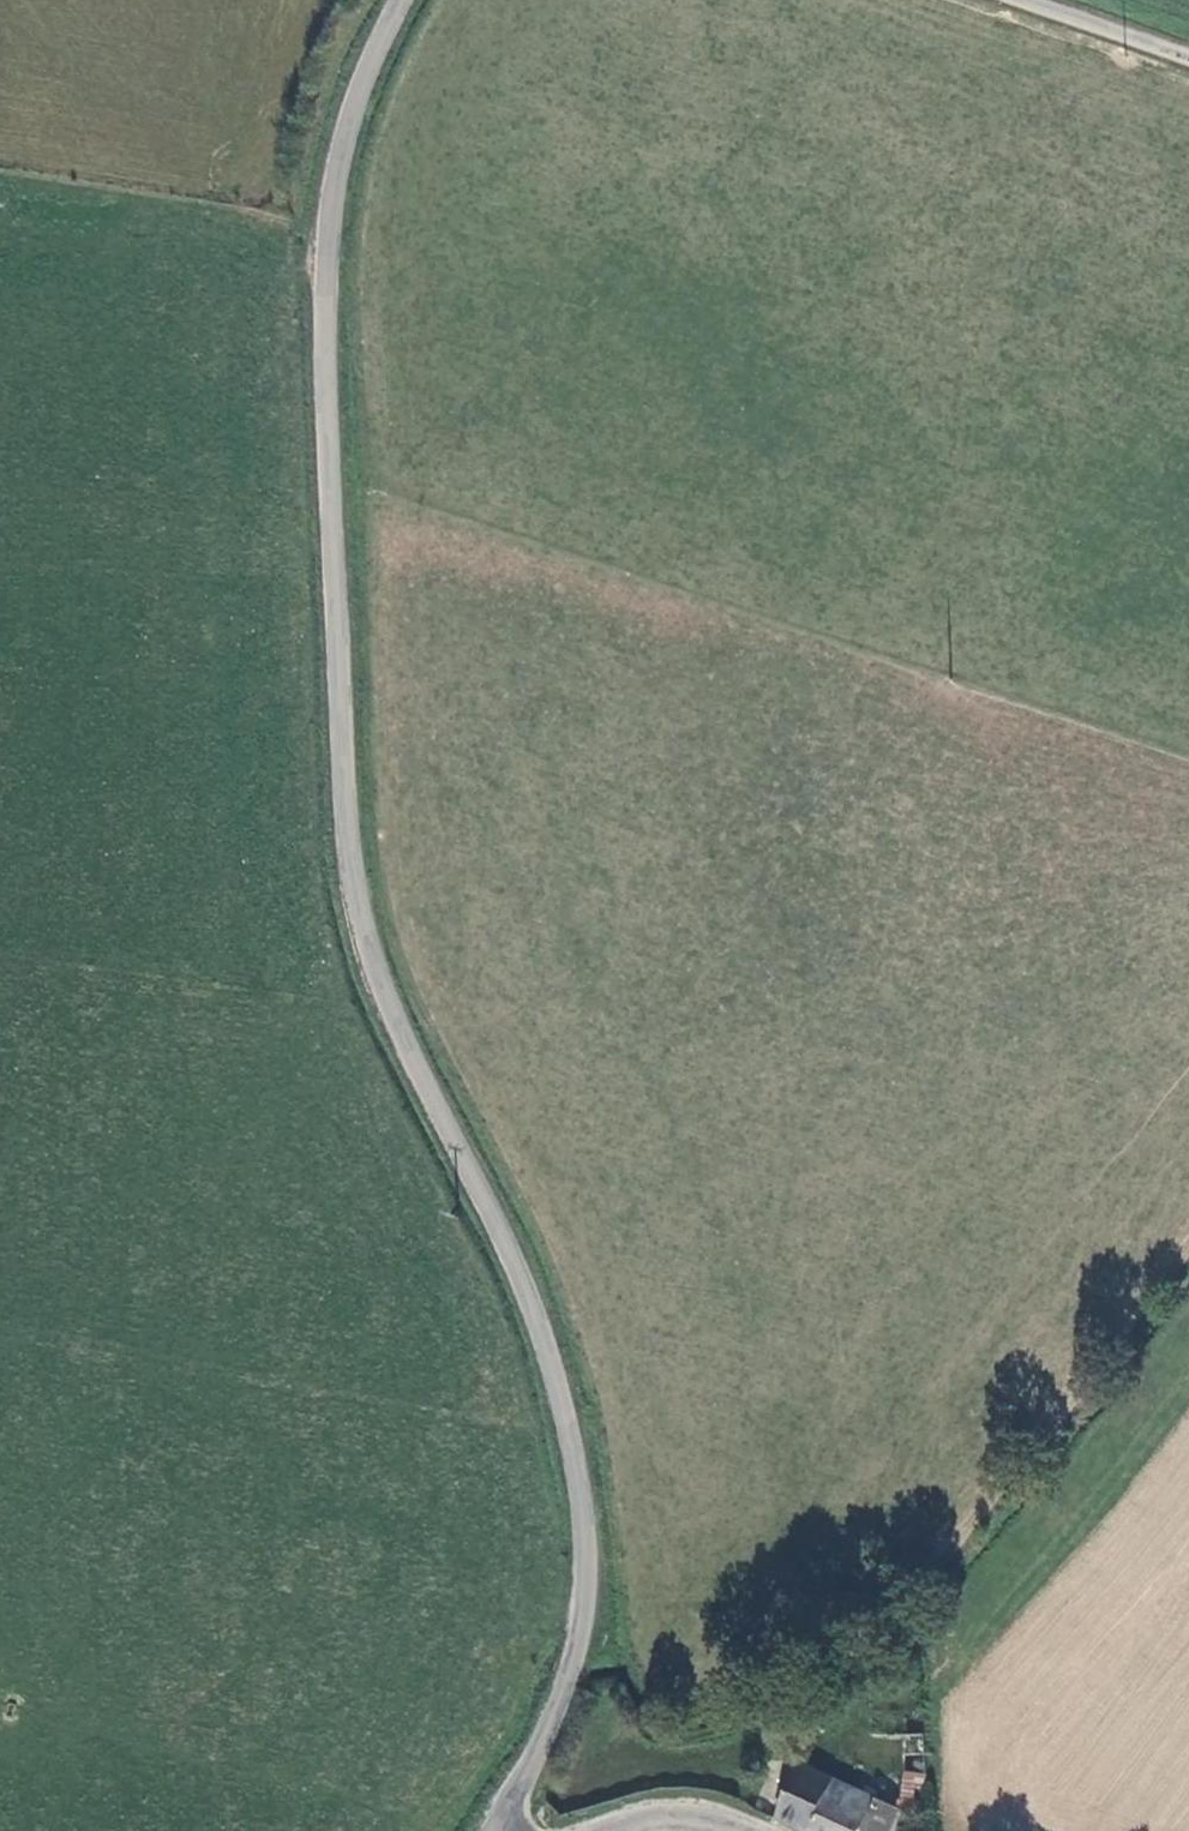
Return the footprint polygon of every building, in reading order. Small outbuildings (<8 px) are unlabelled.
[(783,1820),(806,1830),(890,1830),(885,1829),(893,1806),(804,1768),(783,1820)] [(937,1785),(937,1776),(921,1770),(914,1798),(931,1803),(937,1785)]
